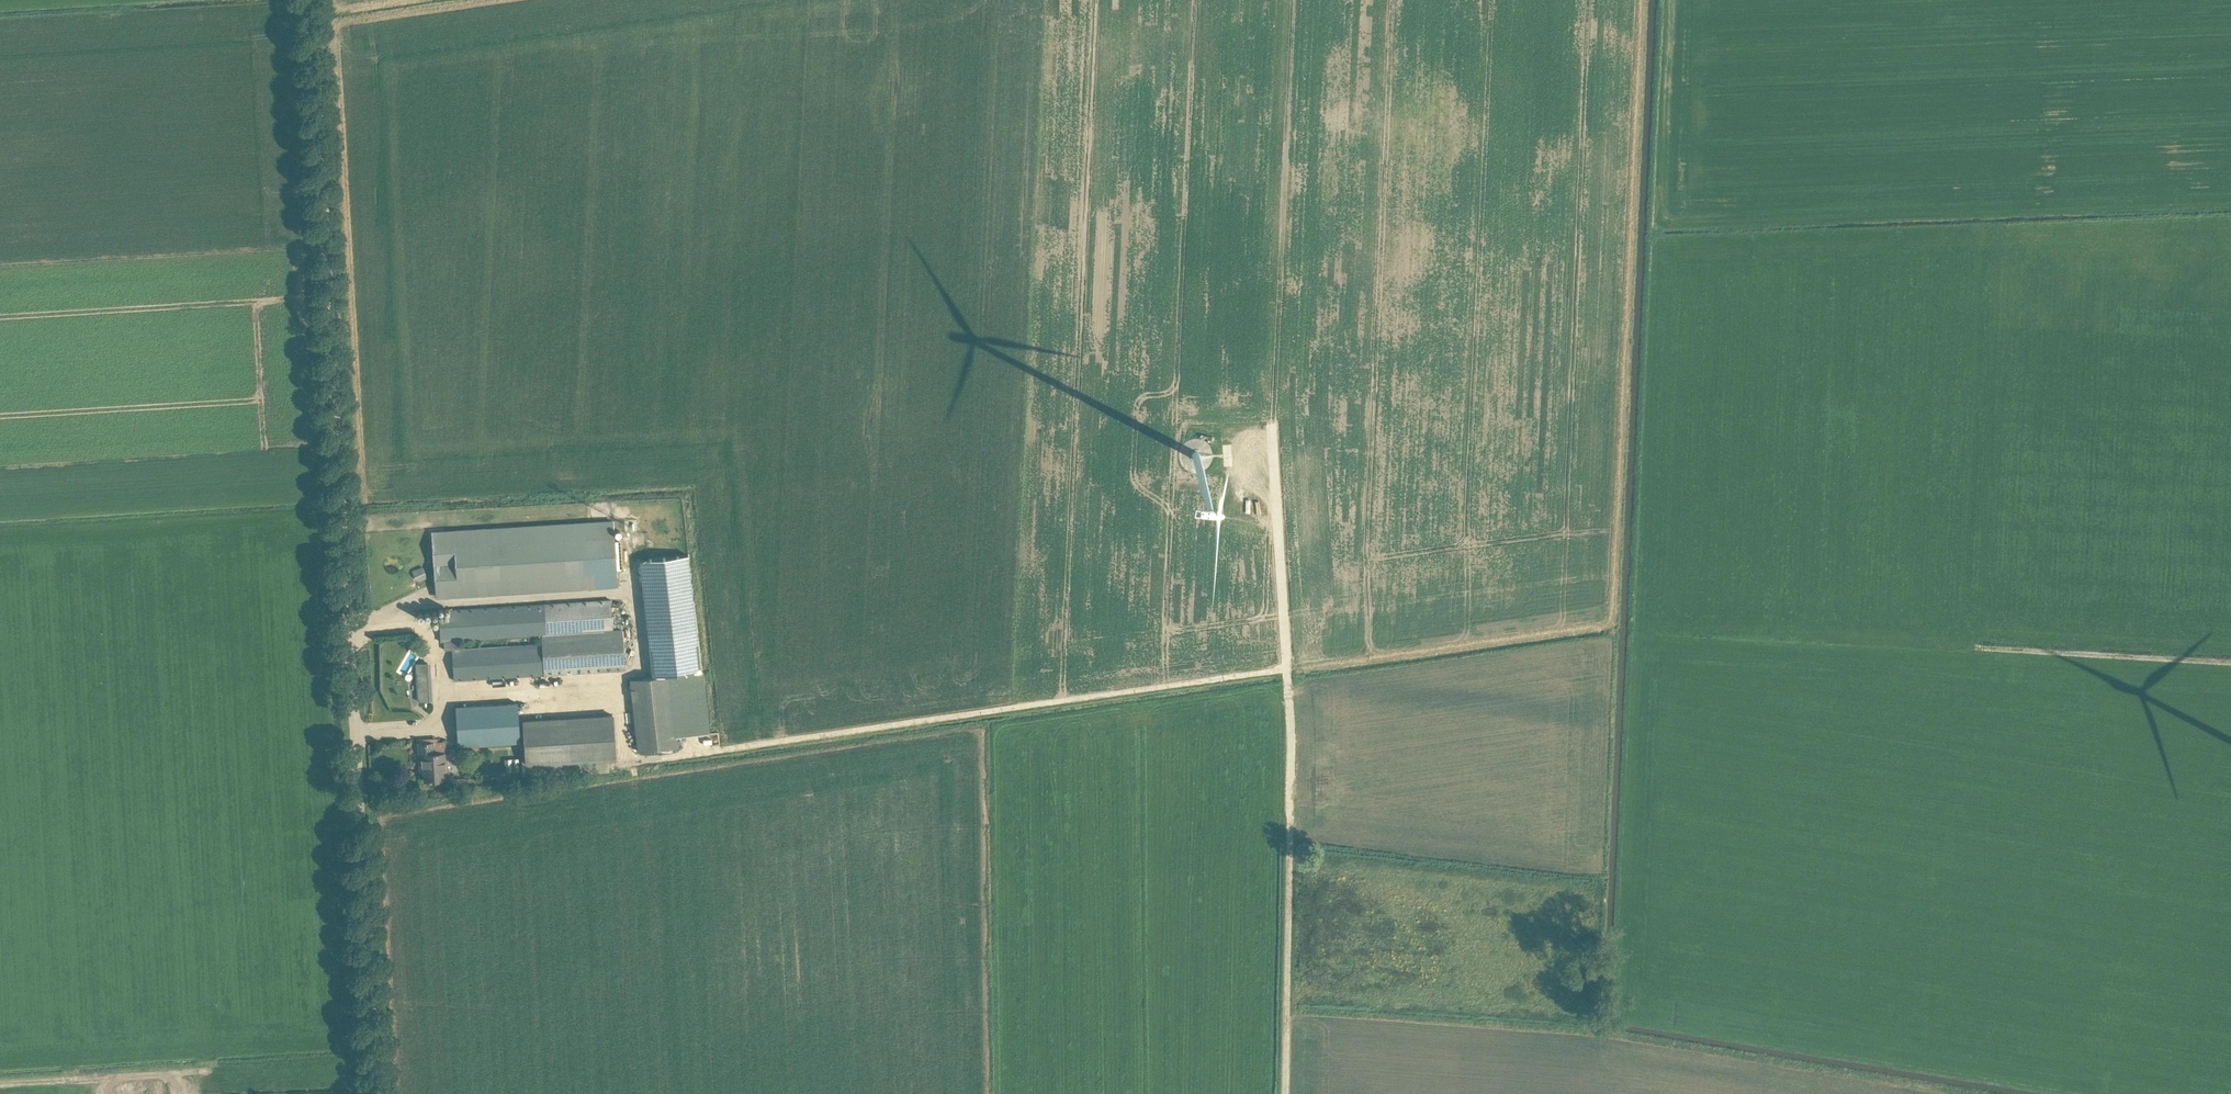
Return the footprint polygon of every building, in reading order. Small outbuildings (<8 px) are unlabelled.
[(616,586),(615,570),(624,570),(622,537),(613,537),(612,520),(434,531),(438,597),(616,586)] [(690,555),(639,560),(652,675),(702,669),(690,555)] [(421,565),(424,572),(433,568),(430,561),(421,565)] [(610,599),(461,608),(450,609),(451,619),(439,620),(440,641),(452,640),(454,680),(465,679),(542,674),(625,669),(622,627),(612,628),(610,599)] [(418,657),(409,672),(418,677),(427,662),(418,657)] [(629,679),(637,750),(678,745),(677,736),(710,732),(703,670),(629,679)] [(518,702),(467,705),(456,706),(459,745),(520,742),(518,702)] [(526,761),(529,761),(530,774),(607,770),(606,757),(614,757),(612,712),(524,717),(526,761)] [(447,769),(447,763),(446,752),(434,753),(433,742),(419,743),(420,763),(424,763),(424,770),(424,780),(445,779),(445,769),(447,769)]
